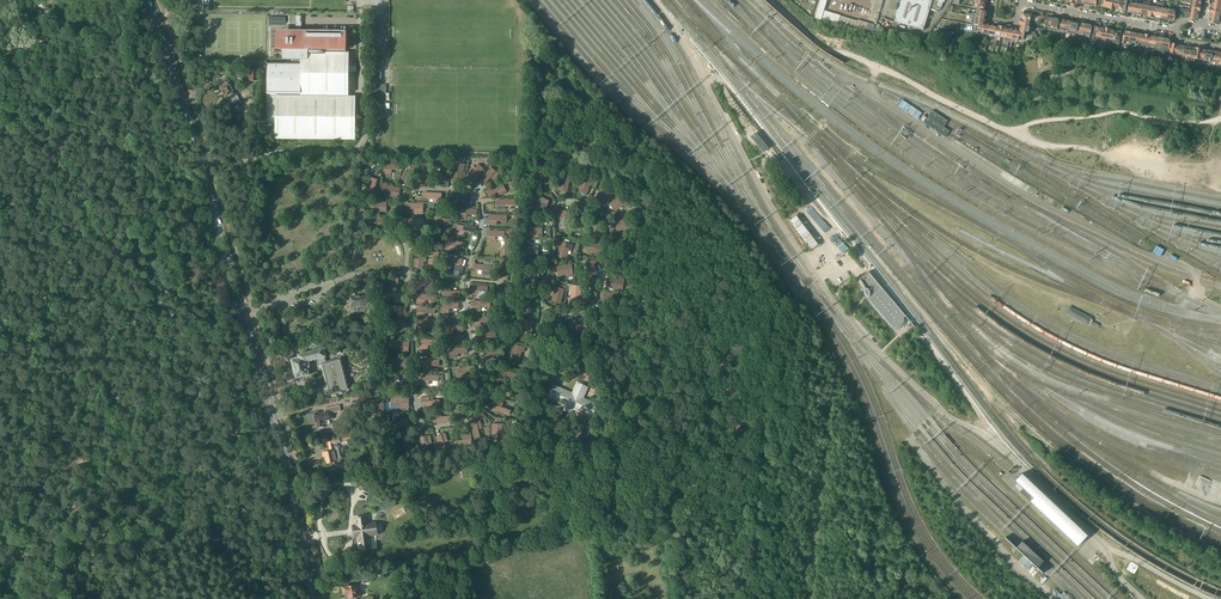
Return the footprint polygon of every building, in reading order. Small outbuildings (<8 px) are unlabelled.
[(897,10),(895,17),(894,22),(923,30),(932,0),(900,0),(897,10)] [(970,3),(973,3),(973,7),(985,9),(986,3),(971,0),(970,3)] [(1112,9),(1116,9),(1119,9),(1121,0),(1114,0),(1112,9)] [(1119,9),(1126,11),(1127,0),(1126,0),(1126,1),(1123,0),(1121,0),(1119,9)] [(1131,0),(1129,12),(1135,13),(1138,1),(1135,1),(1134,3),(1132,3),(1132,0),(1131,0)] [(1179,1),(1183,2),(1185,3),(1191,4),(1190,7),(1200,8),(1201,4),(1201,3),(1187,0),(1179,0),(1179,1)] [(1138,1),(1135,13),(1142,15),(1144,5),(1144,3),(1143,2),(1142,5),(1140,4),(1140,2),(1138,1)] [(1144,5),(1142,15),(1148,16),(1150,6),(1150,4),(1144,3),(1144,5)] [(1148,16),(1155,17),(1157,5),(1151,4),(1150,4),(1150,6),(1148,16)] [(1157,5),(1155,17),(1161,18),(1163,6),(1157,5)] [(1163,6),(1161,18),(1168,19),(1170,7),(1163,6)] [(1170,7),(1168,19),(1174,20),(1175,16),(1176,14),(1176,10),(1177,9),(1170,7)] [(855,27),(856,26),(873,31),(875,25),(858,20),(857,21),(824,10),(822,18),(838,23),(838,22),(855,27)] [(1185,16),(1185,18),(1196,20),(1198,19),(1199,16),(1199,14),(1186,12),(1185,16)] [(1022,18),(1022,19),(1038,22),(1040,22),(1040,19),(1039,19),(1036,18),(1037,17),(1033,16),(1033,15),(1024,13),(1023,13),(1022,18)] [(972,16),(971,24),(975,25),(979,26),(985,27),(985,24),(986,18),(972,16)] [(1210,21),(1211,23),(1220,25),(1220,18),(1210,16),(1210,18),(1210,21)] [(1045,23),(1044,29),(1045,29),(1046,27),(1049,27),(1048,30),(1051,30),(1053,18),(1046,17),(1045,23)] [(1022,18),(1021,25),(1031,27),(1032,24),(1038,25),(1038,22),(1022,19),(1022,18)] [(1053,18),(1051,30),(1057,32),(1060,19),(1053,18)] [(1060,19),(1057,32),(1064,33),(1066,21),(1060,19)] [(1066,21),(1064,33),(1065,33),(1068,33),(1070,34),(1073,22),(1066,21)] [(267,61),(266,123),(275,123),(275,139),(282,139),(298,139),(299,139),(335,140),(337,140),(355,140),(356,96),(349,96),(349,70),(349,53),(349,52),(346,52),(346,50),(346,48),(346,34),(302,34),(302,22),(296,22),(296,34),(278,34),(278,49),(283,49),(283,59),(291,59),(291,62),(267,61)] [(1073,22),(1070,34),(1071,34),(1074,35),(1077,35),(1079,23),(1073,22)] [(1079,23),(1077,35),(1083,36),(1086,24),(1079,23)] [(975,25),(974,32),(978,33),(978,31),(983,32),(983,34),(989,35),(991,25),(985,24),(985,27),(979,26),(975,25)] [(1084,36),(1083,40),(1086,41),(1087,37),(1090,38),(1092,25),(1086,24),(1083,36),(1084,36)] [(1020,30),(1020,33),(1029,35),(1030,33),(1031,27),(1021,25),(1020,30)] [(997,26),(993,46),(996,47),(997,42),(998,36),(1001,37),(1003,27),(999,26),(999,27),(997,26)] [(1093,39),(1094,39),(1095,37),(1097,37),(1096,47),(1098,48),(1099,44),(1100,40),(1102,28),(1095,27),(1093,39)] [(1005,48),(1004,54),(1007,54),(1008,44),(1009,44),(1009,42),(1012,42),(1013,39),(1014,29),(1009,28),(1005,48)] [(1102,28),(1100,40),(1106,41),(1107,39),(1109,29),(1105,28),(1104,28),(1102,28)] [(952,32),(935,29),(934,37),(950,40),(952,32)] [(1014,29),(1013,39),(1019,40),(1019,39),(1024,40),(1025,38),(1032,39),(1033,36),(1029,35),(1020,33),(1020,30),(1014,29)] [(1109,29),(1107,39),(1110,39),(1110,42),(1113,43),(1115,30),(1113,30),(1109,29)] [(1115,30),(1113,43),(1119,44),(1120,43),(1122,32),(1115,30)] [(1125,31),(1123,43),(1124,44),(1125,41),(1127,42),(1127,44),(1126,44),(1125,47),(1126,47),(1129,47),(1129,45),(1130,45),(1132,32),(1125,31)] [(1132,32),(1130,45),(1132,45),(1132,43),(1135,43),(1134,46),(1136,46),(1138,34),(1132,32)] [(1138,34),(1136,46),(1138,46),(1139,44),(1142,44),(1141,47),(1142,47),(1145,35),(1144,35),(1138,34)] [(1145,35),(1142,47),(1145,48),(1145,45),(1148,46),(1148,48),(1149,48),(1151,36),(1152,36),(1144,34),(1144,35),(1145,35)] [(1149,48),(1148,52),(1152,52),(1155,53),(1155,49),(1158,37),(1152,36),(1151,36),(1149,48)] [(1158,37),(1155,49),(1161,50),(1161,51),(1162,51),(1164,38),(1158,37)] [(1162,51),(1161,54),(1164,55),(1166,49),(1169,49),(1170,44),(1171,40),(1164,38),(1162,51)] [(1171,44),(1170,54),(1177,55),(1179,45),(1171,44)] [(1179,45),(1177,55),(1184,56),(1186,47),(1179,45)] [(1186,47),(1184,56),(1188,57),(1186,64),(1189,64),(1189,65),(1190,59),(1191,58),(1193,48),(1186,47)] [(1193,48),(1191,58),(1193,58),(1198,59),(1200,49),(1196,48),(1193,48)] [(1200,49),(1198,59),(1205,60),(1207,50),(1203,50),(1200,49)] [(1207,50),(1205,60),(1210,61),(1210,64),(1211,64),(1214,52),(1207,50)] [(1211,64),(1210,69),(1213,69),(1214,64),(1213,64),(1213,62),(1219,63),(1220,53),(1214,52),(1211,64)] [(250,69),(250,81),(251,81),(259,81),(259,69),(251,69),(250,69)] [(1052,78),(1041,81),(1042,87),(1053,84),(1053,85),(1076,79),(1074,70),(1051,75),(1052,78)] [(225,84),(221,87),(226,98),(228,97),(229,99),(227,100),(229,106),(240,101),(237,95),(235,96),(234,94),(236,93),(230,82),(227,83),(225,84)] [(902,100),(898,106),(918,119),(922,113),(902,100)] [(924,123),(945,137),(950,131),(944,127),(948,121),(932,110),(924,123)] [(768,148),(761,140),(757,144),(763,152),(768,148)] [(411,164),(406,180),(411,181),(416,165),(411,164)] [(459,164),(456,180),(461,181),(465,165),(459,164)] [(478,165),(469,179),(473,182),(483,168),(478,165)] [(485,185),(495,171),(491,168),(481,181),(485,185)] [(542,183),(550,179),(545,169),(535,174),(536,176),(538,175),(542,183)] [(571,180),(572,177),(561,175),(559,186),(568,187),(569,179),(571,180)] [(593,184),(594,181),(584,177),(580,187),(588,191),(591,183),(593,184)] [(372,196),(374,189),(377,180),(372,178),(367,194),(372,196)] [(489,196),(504,188),(502,183),(487,191),(489,196)] [(382,190),(399,194),(400,188),(383,185),(382,190)] [(611,195),(613,193),(604,186),(598,195),(604,200),(610,194),(611,195)] [(542,207),(546,199),(536,195),(531,205),(533,206),(534,204),(542,207)] [(626,205),(628,203),(621,195),(613,202),(618,209),(625,203),(626,205)] [(569,223),(571,213),(560,210),(560,213),(562,213),(560,221),(569,223)] [(586,225),(587,214),(577,212),(576,215),(578,215),(577,223),(586,225)] [(629,229),(632,229),(629,218),(618,221),(621,230),(629,227),(629,229)] [(600,222),(602,221),(601,219),(591,223),(595,233),(603,230),(600,222)] [(457,230),(464,232),(473,233),(474,228),(458,225),(457,230)] [(538,237),(539,228),(530,228),(530,225),(528,225),(527,237),(538,237)] [(626,247),(629,247),(628,236),(617,236),(618,245),(626,245),(626,247)] [(446,246),(453,247),(463,248),(464,243),(447,240),(446,246)] [(572,247),(572,245),(562,242),(559,252),(567,255),(570,247),(572,247)] [(534,254),(535,246),(527,245),(527,243),(524,243),(524,253),(534,254)] [(602,257),(604,246),(594,243),(592,251),(600,254),(599,256),(602,257)] [(629,266),(631,266),(631,255),(620,255),(620,264),(629,264),(629,266)] [(596,272),(596,261),(586,260),(585,263),(588,263),(587,271),(596,272)] [(571,276),(573,275),(571,265),(561,266),(562,275),(570,274),(571,276)] [(535,280),(536,271),(527,270),(527,268),(525,267),(524,278),(535,280)] [(896,328),(897,328),(898,328),(899,327),(901,327),(901,326),(902,326),(902,325),(903,324),(903,323),(904,322),(904,321),(904,320),(903,318),(905,317),(916,330),(917,329),(868,272),(859,279),(865,289),(871,298),(868,299),(890,325),(893,327),(894,328),(895,328),(896,328)] [(622,290),(624,279),(622,278),(621,281),(613,279),(612,288),(622,290)] [(580,297),(581,287),(571,285),(570,288),(572,288),(571,296),(580,297)] [(561,300),(564,290),(554,287),(553,289),(555,290),(553,298),(561,300)] [(352,296),(351,296),(352,306),(364,305),(363,304),(368,303),(367,297),(362,297),(361,295),(355,296),(354,292),(352,292),(352,296)] [(617,305),(619,295),(608,293),(606,301),(615,303),(614,305),(617,305)] [(530,297),(532,297),(532,294),(521,295),(522,306),(530,305),(530,297)] [(1069,306),(1066,313),(1089,325),(1089,324),(1090,325),(1091,325),(1091,323),(1093,321),(1093,320),(1092,319),(1093,318),(1069,306)] [(604,323),(609,314),(607,313),(606,315),(598,311),(594,319),(604,323)] [(579,332),(588,328),(584,318),(581,319),(582,321),(575,325),(579,332)] [(555,333),(565,330),(562,319),(560,320),(560,322),(552,324),(555,333)] [(523,325),(523,331),(532,332),(532,323),(534,323),(535,321),(524,320),(523,325)] [(314,351),(311,351),(298,355),(299,358),(292,359),(292,360),(291,361),(292,363),(293,363),(295,374),(295,375),(295,376),(296,376),(296,377),(298,377),(299,378),(301,377),(302,376),(308,374),(307,367),(309,366),(308,361),(317,359),(318,365),(321,364),(328,394),(349,389),(341,358),(326,362),(325,356),(322,345),(319,346),(317,339),(308,341),(310,348),(313,347),(314,351)] [(524,350),(525,348),(514,345),(513,349),(512,355),(520,358),(522,349),(524,350)] [(485,357),(501,353),(500,347),(484,352),(485,357)] [(458,374),(475,372),(474,366),(457,369),(458,374)] [(519,381),(521,375),(505,370),(503,376),(519,381)] [(497,392),(502,375),(497,374),(492,390),(497,392)] [(553,388),(549,398),(591,417),(597,404),(589,401),(583,398),(584,395),(587,390),(588,388),(588,387),(577,383),(576,385),(572,393),(571,392),(554,385),(553,388)] [(464,401),(479,393),(477,388),(462,396),(464,401)] [(373,398),(372,394),(372,392),(359,395),(360,403),(373,400),(373,398)] [(409,398),(392,399),(392,405),(402,404),(402,408),(409,407),(409,404),(409,398)] [(509,415),(511,410),(495,404),(493,410),(509,415)] [(314,413),(309,414),(311,424),(316,422),(316,423),(317,423),(318,428),(319,427),(319,428),(324,427),(323,426),(324,426),(323,421),(333,419),(332,413),(341,411),(339,405),(324,409),(325,413),(319,414),(319,411),(314,412),(314,413)] [(456,416),(472,413),(471,408),(455,410),(456,416)] [(395,432),(409,423),(406,418),(392,427),(395,432)] [(475,440),(481,438),(477,422),(471,423),(475,440)] [(352,440),(351,433),(342,436),(343,441),(352,440)] [(442,453),(447,451),(442,435),(436,437),(442,453)] [(424,454),(430,453),(427,437),(421,438),(424,454)] [(330,451),(324,453),(325,457),(326,456),(327,464),(332,462),(333,465),(338,464),(342,463),(341,459),(343,459),(340,446),(338,447),(337,443),(338,443),(340,443),(339,438),(328,440),(330,451)] [(455,447),(472,444),(471,438),(454,441),(455,447)] [(398,454),(411,443),(407,439),(394,450),(398,454)] [(1033,498),(1030,501),(1077,546),(1084,539),(1087,535),(1022,473),(1018,477),(1015,481),(1033,498)] [(396,505),(370,489),(365,503),(385,511),(396,505)] [(357,528),(354,528),(355,535),(358,535),(359,548),(362,548),(368,547),(366,535),(375,533),(374,527),(375,527),(374,525),(367,526),(366,518),(356,520),(357,528)] [(1024,557),(1019,563),(1026,569),(1031,563),(1024,557)] [(343,589),(343,592),(344,592),(345,594),(346,598),(362,596),(359,584),(369,582),(368,577),(357,579),(358,584),(343,587),(343,588),(343,589)]
